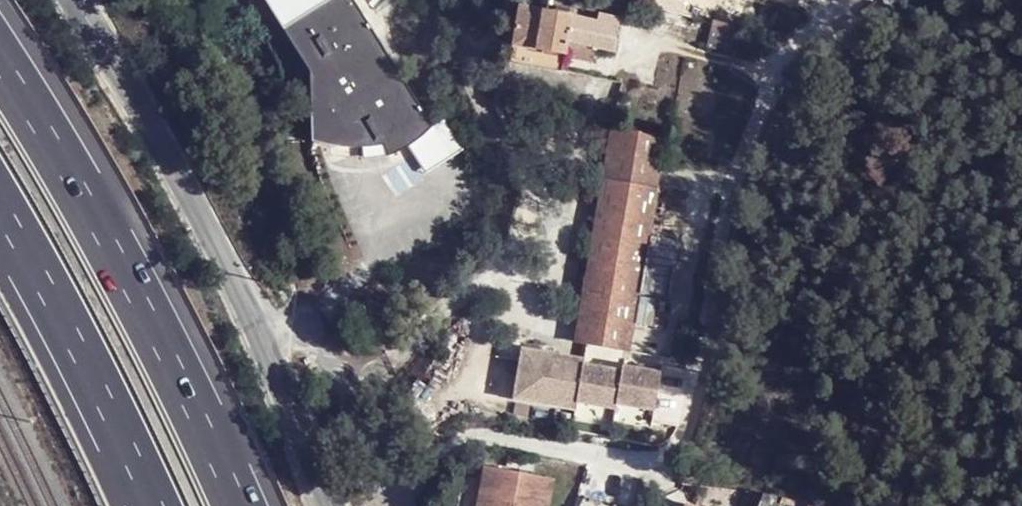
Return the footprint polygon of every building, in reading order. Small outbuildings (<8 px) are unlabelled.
[(337,0),(263,0),(285,33),(337,0)] [(352,0),(337,0),(285,33),(315,78),(318,145),(342,151),(367,151),(382,149),(385,160),(402,153),(407,149),(423,139),(435,127),(352,0)] [(515,7),(510,48),(562,54),(565,39),(608,46),(611,20),(612,12),(591,10),(590,17),(515,7)] [(562,54),(510,48),(508,64),(560,72),(562,54)] [(577,341),(626,348),(658,158),(661,135),(611,127),(610,134),(583,297),(577,341)] [(483,466),(476,505),(512,505),(518,472),(483,466)] [(518,472),(512,505),(547,505),(552,478),(518,472)]
